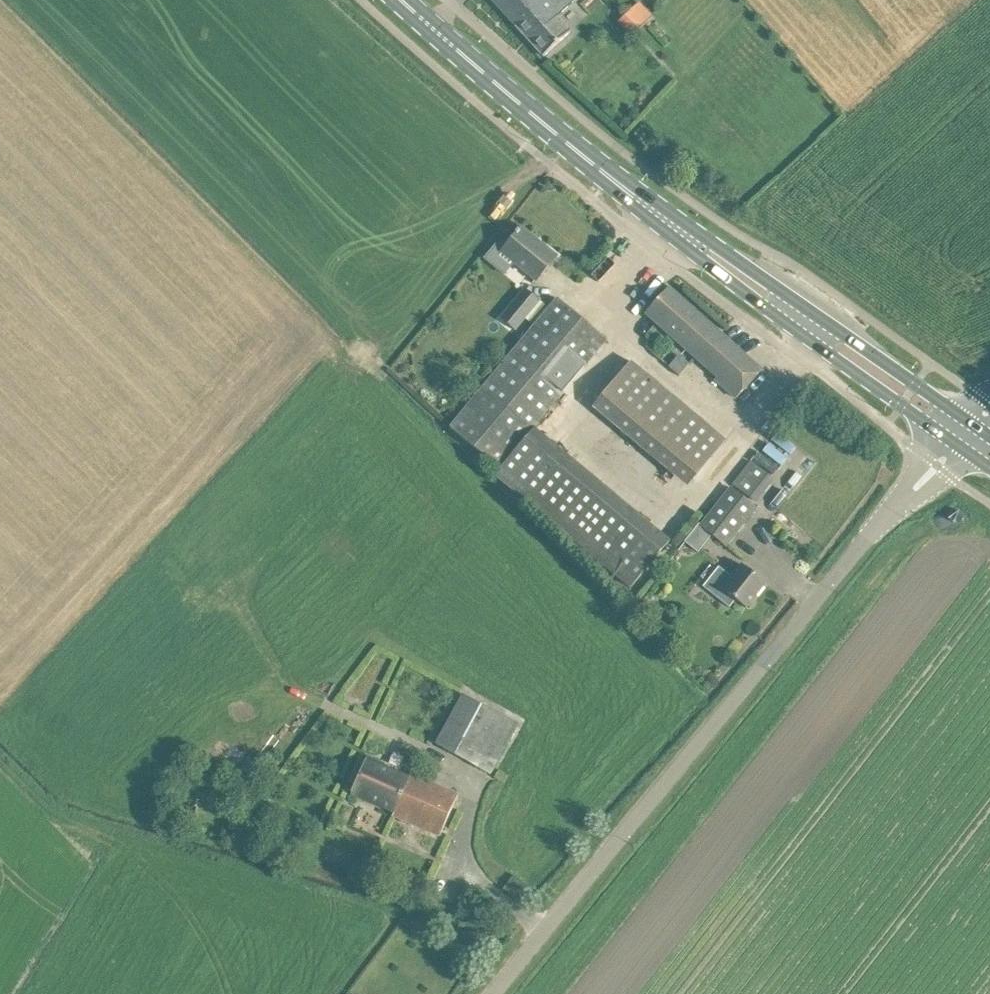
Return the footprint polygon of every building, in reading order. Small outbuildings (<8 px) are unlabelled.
[(544,57),(571,31),(557,16),(575,0),(492,0),(544,57)] [(618,21),(632,35),(653,16),(639,1),(618,21)] [(515,233),(516,234),(505,248),(499,243),(486,258),(507,275),(516,264),(537,281),(557,256),(522,227),(519,230),(518,230),(515,233)] [(741,351),(669,287),(644,315),(716,379),(714,381),(735,399),(761,370),(741,352),(741,351)] [(527,321),(542,302),(527,289),(502,319),(517,332),(527,321)] [(524,438),(607,339),(558,299),(550,309),(542,302),(527,321),(534,327),(451,427),(503,471),(528,441),(524,438)] [(632,361),(593,407),(688,487),(727,441),(632,361)] [(661,552),(528,441),(503,471),(498,477),(631,588),(661,552)] [(733,484),(757,503),(775,480),(751,461),(733,484)] [(756,508),(731,488),(701,525),(726,545),(756,508)] [(736,599),(746,607),(766,583),(743,564),(733,577),(719,566),(703,586),(730,607),(736,599)] [(517,724),(500,714),(463,694),(435,743),(490,773),(517,724)] [(458,794),(440,786),(409,773),(407,778),(366,760),(351,792),(392,810),(390,814),(440,836),(458,794)]
